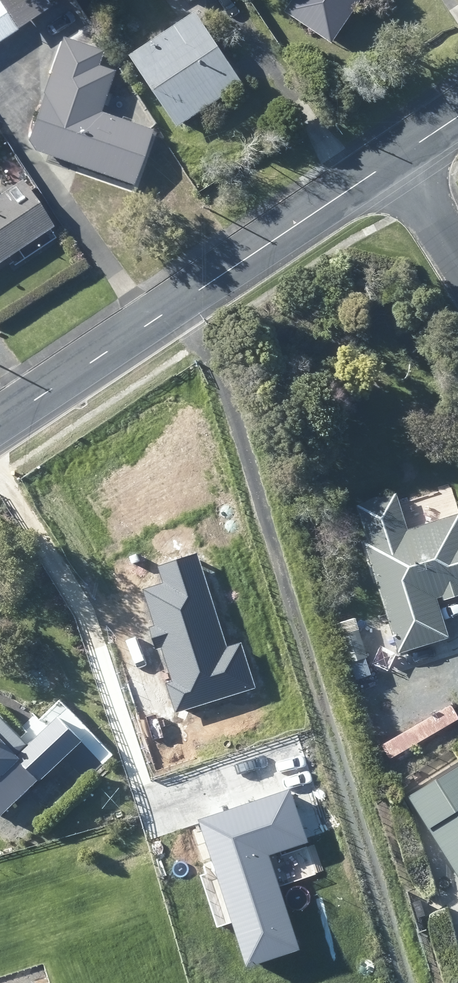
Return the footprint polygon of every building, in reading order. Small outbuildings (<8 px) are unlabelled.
[(69,8),(64,0),(45,0),(51,8),(56,17),(69,8)] [(280,16),(328,47),(360,0),(291,0),(280,16)] [(12,33),(0,15),(0,40),(12,33)] [(82,22),(78,21),(68,15),(52,21),(45,36),(48,42),(50,51),(65,57),(80,53),(87,38),(82,22)] [(224,66),(218,57),(191,16),(181,23),(125,59),(172,131),(238,88),(237,86),(224,66)] [(144,134),(101,119),(36,97),(18,151),(71,169),(126,188),(144,134)] [(12,162),(0,169),(8,181),(19,173),(12,162)] [(22,198),(14,185),(0,195),(0,261),(15,251),(45,231),(22,198)] [(396,507),(392,493),(352,506),(364,542),(361,543),(395,652),(444,636),(432,598),(438,596),(439,599),(457,594),(457,518),(456,513),(403,530),(396,507)] [(336,634),(344,662),(364,656),(357,629),(336,634)] [(383,723),(378,709),(369,712),(374,726),(383,723)] [(15,738),(0,723),(0,810),(33,778),(36,781),(77,741),(52,716),(22,746),(15,738)] [(409,804),(457,883),(457,762),(404,795),(409,804)]
